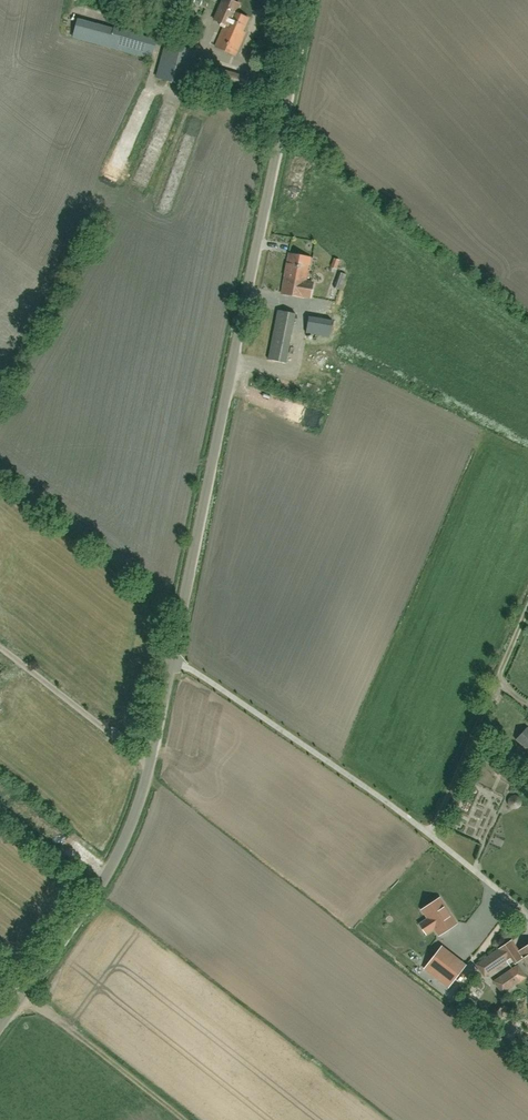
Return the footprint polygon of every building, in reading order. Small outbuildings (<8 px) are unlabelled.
[(224,25),(243,32),(248,19),(235,13),(239,4),(229,0),(222,0),(214,20),(224,25)] [(109,48),(113,31),(77,22),(73,39),(109,48)] [(243,32),(224,25),(215,47),(236,56),(246,33),(243,32)] [(114,30),(113,31),(109,48),(152,59),(157,41),(114,30)] [(196,51),(166,44),(157,78),(188,86),(196,51)] [(243,92),(247,78),(230,73),(206,65),(202,79),(243,92)] [(307,281),(311,258),(288,254),(287,264),(286,264),(284,276),(285,276),(281,293),(304,297),(304,296),(310,297),(313,283),(307,281)] [(341,267),(342,264),(339,263),(340,261),(334,258),(331,267),(337,269),(338,266),(341,267)] [(346,274),(339,272),(334,287),(341,289),(346,274)] [(296,314),(278,311),(269,359),(287,363),(296,314)] [(309,316),(307,333),(330,337),(332,320),(309,316)] [(527,727),(515,740),(527,752),(527,728),(527,727)] [(426,920),(422,923),(428,932),(432,929),(434,928),(439,935),(445,931),(450,927),(456,923),(440,898),(433,902),(428,906),(422,910),(428,919),(426,920)] [(507,961),(510,966),(523,958),(527,966),(527,946),(519,952),(512,941),(503,947),(510,958),(507,961)] [(485,976),(507,961),(510,958),(503,947),(477,965),(485,976)] [(441,948),(440,948),(433,957),(428,964),(451,983),(464,966),(452,957),(441,948)] [(494,980),(502,992),(523,978),(514,965),(494,980)] [(496,1012),(502,1025),(515,1020),(509,1006),(496,1012)]
